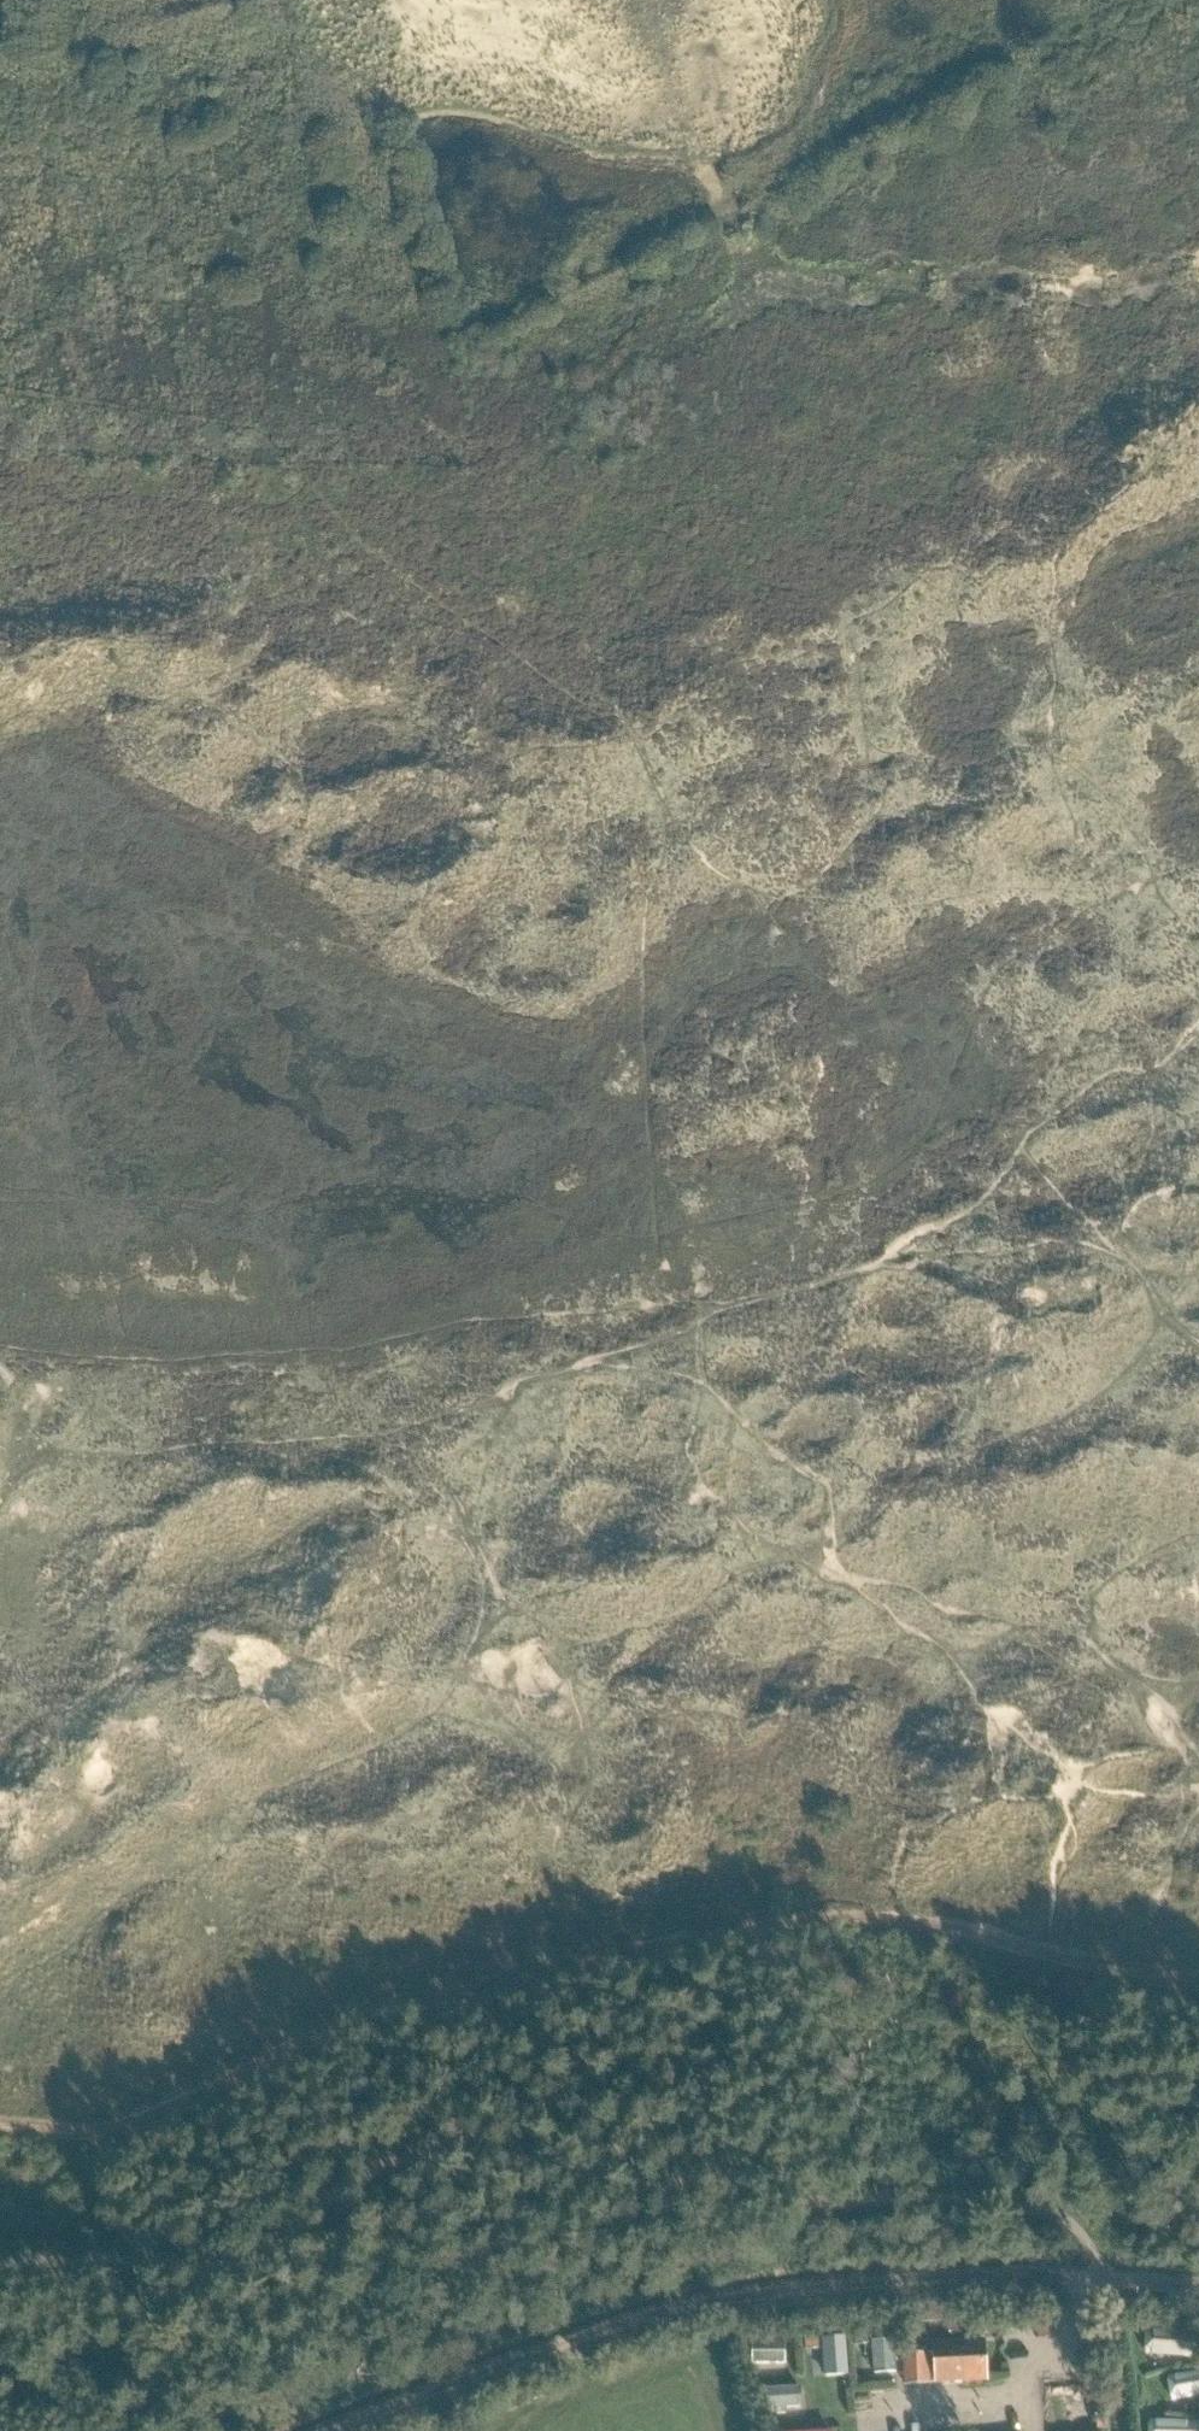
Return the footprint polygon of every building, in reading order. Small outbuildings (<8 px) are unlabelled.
[(950,2335),(964,2334),(963,2320),(949,2322),(950,2335)] [(1198,2338),(1198,2336),(1148,2332),(1146,2358),(1197,2361),(1198,2338)] [(868,2335),(854,2336),(854,2346),(869,2345),(868,2335)] [(798,2369),(799,2342),(761,2340),(760,2367),(798,2369)] [(819,2340),(805,2340),(805,2350),(819,2349),(819,2340)] [(752,2354),(752,2344),(740,2344),(740,2354),(752,2354)] [(983,2344),(935,2346),(937,2381),(985,2379),(983,2344)] [(847,2345),(822,2345),(825,2383),(849,2381),(847,2345)] [(890,2349),(868,2348),(866,2381),(888,2382),(890,2349)] [(929,2355),(902,2356),(904,2383),(904,2386),(931,2385),(929,2355)] [(1169,2379),(1173,2405),(1198,2401),(1198,2375),(1169,2379)] [(806,2419),(807,2389),(774,2388),(774,2418),(806,2419)] [(1150,2423),(1150,2430),(1198,2430),(1198,2426),(1150,2423)]
